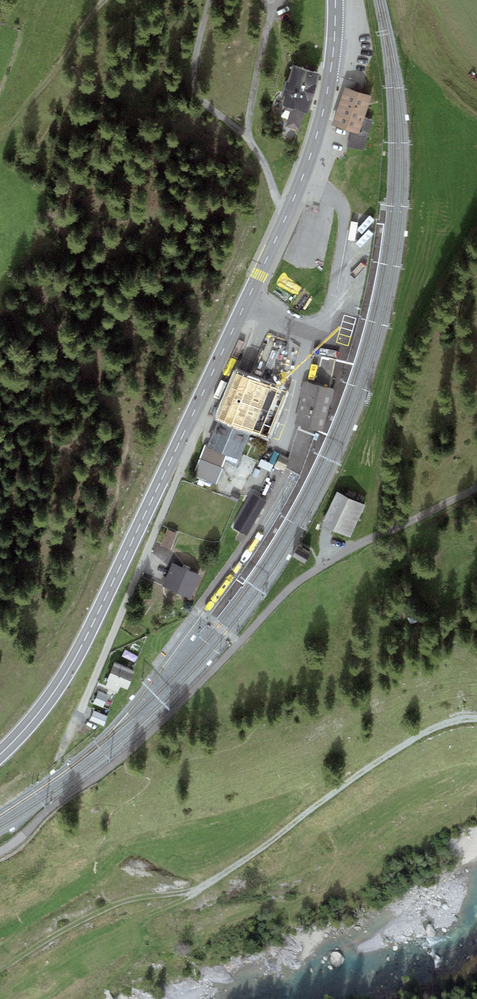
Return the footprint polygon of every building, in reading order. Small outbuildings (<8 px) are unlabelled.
[(320,73),(292,65),(287,81),(286,81),(282,94),(285,95),(282,105),(292,107),(287,126),(300,129),(304,112),(309,114),(320,73)] [(345,87),(338,105),(366,115),(372,96),(345,87)] [(365,118),(366,115),(338,105),(332,125),(352,132),(348,146),(363,151),(373,120),(365,118)] [(271,383),(236,369),(216,420),(217,420),(250,434),(271,442),(280,406),(266,402),(271,383)] [(331,389),(304,382),(294,424),(317,430),(324,403),(327,403),(331,389)] [(324,403),(317,430),(323,431),(333,389),(331,389),(327,403),(324,403)] [(217,420),(194,475),(216,484),(222,468),(221,467),(226,455),(239,460),(250,434),(217,420)] [(366,505),(337,491),(322,524),(350,538),(366,505)] [(177,533),(167,529),(161,545),(171,549),(177,533)] [(310,554),(298,546),(292,556),(304,564),(310,554)] [(200,576),(172,563),(162,586),(190,598),(200,576)] [(135,671),(114,662),(106,681),(108,682),(105,688),(117,693),(120,687),(127,690),(135,671)]
